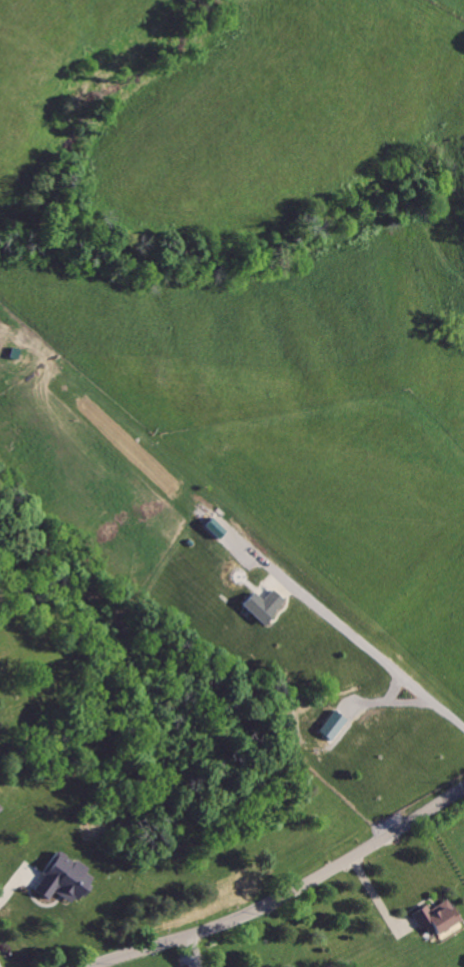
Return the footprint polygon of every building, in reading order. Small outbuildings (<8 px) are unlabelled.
[(220,540),(228,532),(214,518),(206,527),(220,540)] [(242,605),(262,625),(285,603),(273,591),(263,601),(255,593),(242,605)] [(349,721),(336,711),(320,731),(333,742),(349,721)] [(52,893),(73,905),(90,877),(83,873),(86,869),(57,852),(32,892),(47,901),(52,893)] [(459,923),(447,901),(429,911),(426,905),(411,914),(419,930),(428,925),(435,936),(459,923)]
